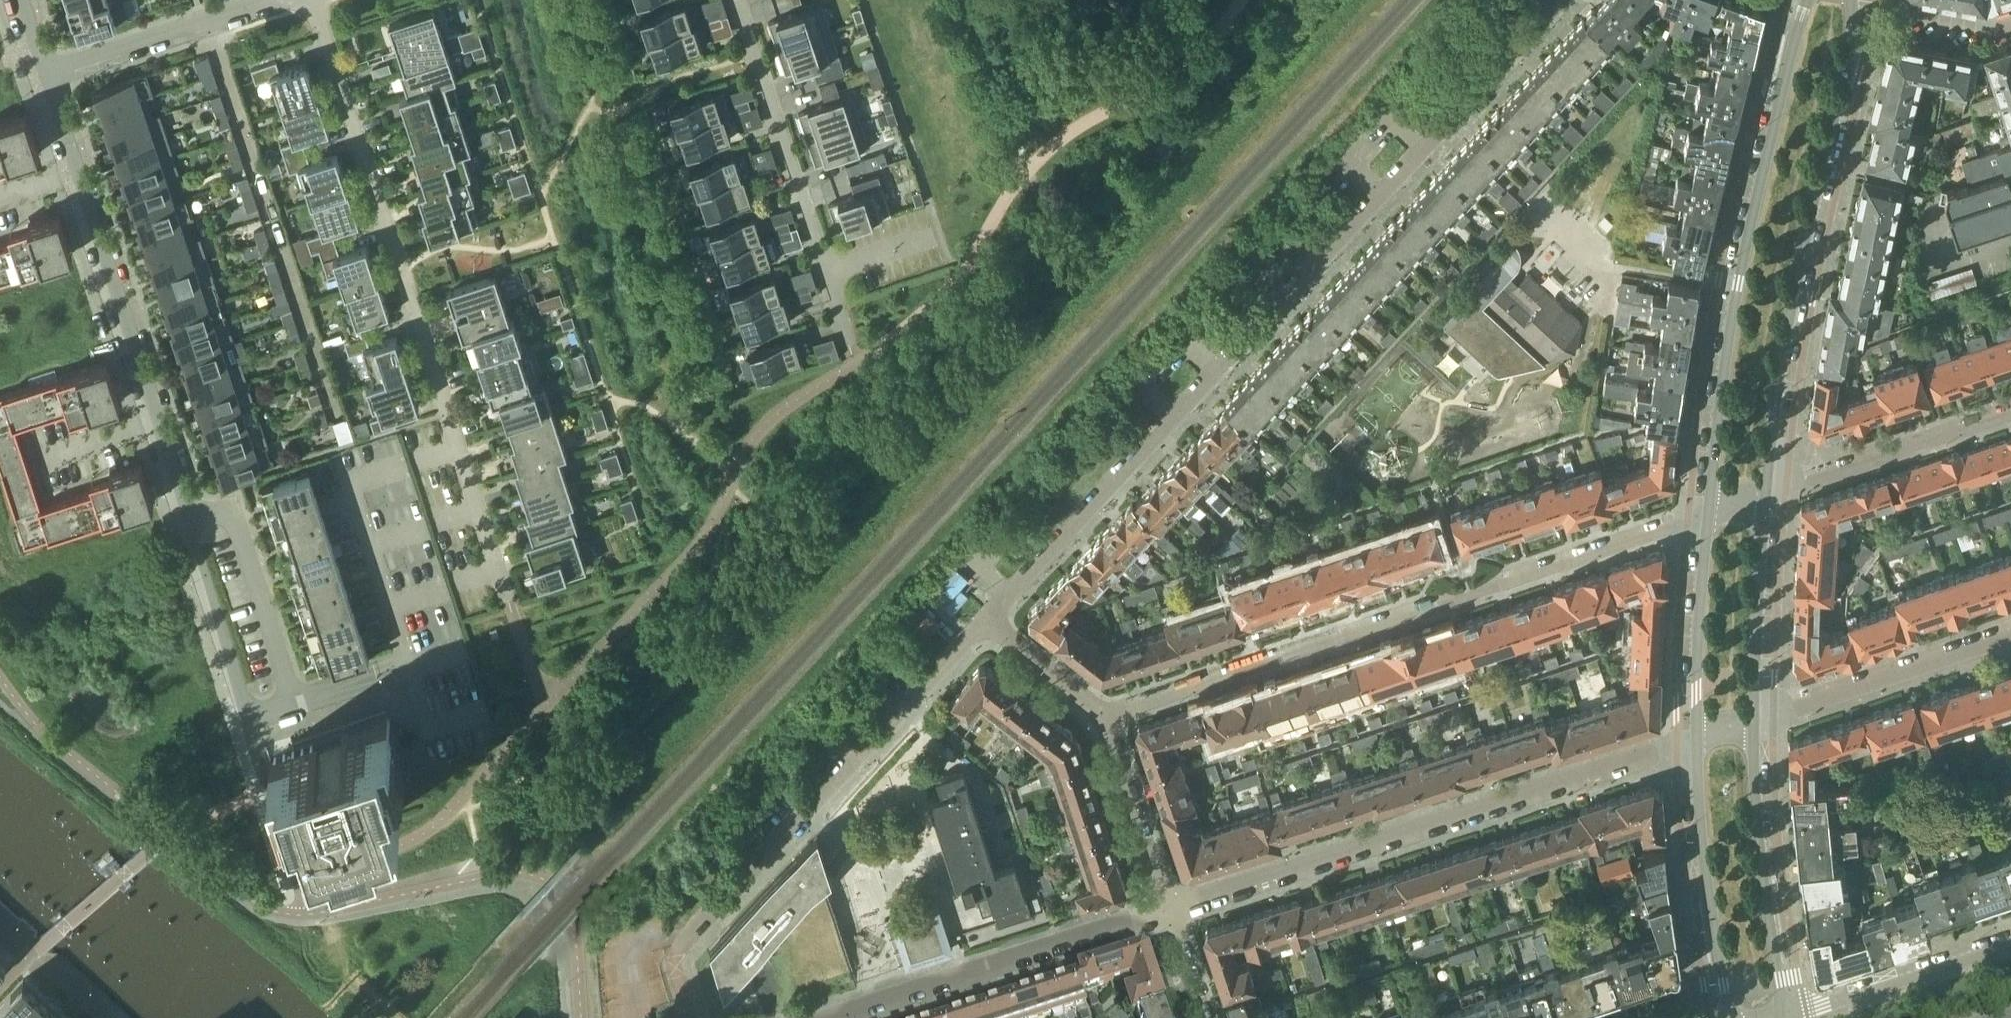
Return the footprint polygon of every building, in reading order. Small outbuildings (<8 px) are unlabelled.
[(110,0),(68,0),(69,4),(67,5),(70,14),(110,1),(110,0)] [(110,0),(110,1),(70,14),(73,24),(75,23),(79,35),(129,17),(123,0),(110,0)] [(1601,4),(1631,32),(1638,24),(1628,15),(1638,4),(1634,0),(1605,0),(1601,4)] [(1668,29),(1675,32),(1686,0),(1663,0),(1662,2),(1675,6),(1671,20),(1668,29)] [(1711,0),(1686,0),(1675,32),(1672,43),(1680,46),(1687,26),(1692,13),(1706,17),(1711,0)] [(1755,33),(1761,8),(1737,0),(1721,0),(1720,2),(1735,8),(1730,25),(1729,25),(1729,27),(1755,33)] [(685,3),(641,18),(648,40),(694,25),(694,24),(692,25),(685,3)] [(831,30),(823,4),(768,21),(777,47),(831,30)] [(1627,36),(1631,32),(1601,4),(1585,21),(1582,18),(1582,19),(1620,56),(1621,55),(1610,44),(1605,40),(1617,27),(1627,36)] [(860,6),(852,9),(856,21),(864,19),(860,6)] [(400,70),(401,71),(449,55),(433,8),(389,23),(404,68),(400,70)] [(721,16),(719,8),(706,12),(708,20),(721,16)] [(724,24),(721,16),(708,20),(711,28),(724,24)] [(868,31),(864,19),(856,21),(860,34),(868,31)] [(1582,19),(1566,36),(1593,62),(1605,49),(1616,60),(1620,56),(1582,19)] [(701,48),(694,25),(648,40),(648,41),(650,40),(657,62),(701,48)] [(472,47),(484,43),(478,26),(459,33),(464,49),(472,47)] [(1750,53),(1755,33),(1729,27),(1726,40),(1714,37),(1712,38),(1710,45),(1709,45),(1709,46),(1747,56),(1748,52),(1750,53)] [(845,71),(831,30),(777,47),(785,73),(812,65),(817,81),(845,71)] [(1584,73),(1593,62),(1566,36),(1551,53),(1589,89),(1594,83),(1584,73)] [(1663,36),(1651,49),(1657,55),(1662,51),(1668,56),(1669,52),(1671,47),(1668,44),(1664,38),(1663,36)] [(1888,46),(1884,64),(1920,73),(1925,48),(1894,42),(1888,46)] [(484,43),(472,47),(475,57),(487,53),(484,43)] [(1747,56),(1709,46),(1707,53),(1721,56),(1716,74),(1742,80),(1747,56)] [(2010,71),(2010,47),(1985,56),(1983,64),(1991,62),(1996,76),(2010,71)] [(1949,78),(1954,54),(1925,48),(1920,73),(1949,78)] [(1651,49),(1635,66),(1642,72),(1657,55),(1651,49)] [(1551,53),(1535,70),(1562,95),(1574,82),(1585,93),(1589,89),(1551,53)] [(1970,99),(1979,58),(1978,58),(1974,58),(1954,54),(1949,78),(1947,85),(1961,88),(1959,100),(1966,101),(1966,98),(1970,99)] [(401,97),(453,80),(456,79),(449,55),(401,71),(408,92),(400,95),(401,97)] [(211,65),(208,56),(196,60),(198,69),(211,65)] [(1626,62),(1623,65),(1630,71),(1635,66),(1629,59),(1626,62)] [(282,109),(318,97),(307,62),(280,70),(276,60),(251,68),(256,81),(271,76),(282,109)] [(1876,92),(1912,100),(1920,73),(1884,64),(1876,92)] [(1635,66),(1630,71),(1637,78),(1642,72),(1635,66)] [(1551,108),(1562,95),(1535,70),(1520,86),(1558,122),(1562,118),(1551,108)] [(1973,108),(2010,94),(2010,71),(1996,76),(2001,89),(1991,92),(1992,94),(1971,101),(1973,108)] [(148,72),(95,89),(99,102),(101,102),(104,110),(147,96),(147,97),(154,94),(148,72)] [(218,84),(214,74),(204,77),(207,88),(218,84)] [(1685,91),(1737,103),(1742,80),(1716,74),(1713,85),(1700,82),(1700,84),(1687,81),(1685,91)] [(1626,75),(1622,80),(1628,86),(1633,81),(1626,75)] [(487,93),(499,89),(496,79),(484,83),(487,93)] [(1676,81),(1666,79),(1665,85),(1675,87),(1676,81)] [(460,103),(453,80),(401,97),(408,120),(456,104),(460,103)] [(1622,80),(1617,85),(1624,91),(1628,86),(1622,80)] [(1619,96),(1624,91),(1617,85),(1613,90),(1619,96)] [(1520,86),(1504,103),(1531,129),(1543,116),(1554,126),(1558,122),(1520,86)] [(499,89),(487,93),(490,103),(502,99),(499,89)] [(1602,89),(1597,94),(1604,100),(1608,95),(1602,89)] [(724,90),(670,108),(678,130),(724,115),(731,113),(724,90)] [(1705,121),(1731,127),(1737,103),(1685,91),(1684,96),(1710,103),(1705,121)] [(1905,128),(1912,100),(1876,92),(1869,120),(1877,122),(1905,128)] [(1597,94),(1593,99),(1599,105),(1604,100),(1597,94)] [(2010,118),(2010,94),(1973,108),(1975,114),(1996,108),(1996,107),(2005,104),(2010,119),(2010,118)] [(861,121),(853,95),(798,113),(807,139),(861,121)] [(1615,101),(1608,95),(1604,100),(1610,106),(1615,101)] [(104,119),(108,131),(154,116),(147,97),(147,96),(104,110),(107,118),(104,119)] [(285,158),(306,151),(303,140),(329,131),(318,97),(282,109),(292,141),(281,144),(285,158)] [(748,98),(735,103),(738,111),(751,106),(748,98)] [(890,98),(882,100),(886,113),(894,110),(890,98)] [(1610,106),(1604,100),(1599,105),(1606,111),(1610,106)] [(1520,141),(1531,129),(1504,103),(1489,120),(1527,156),(1531,151),(1520,141)] [(214,107),(217,117),(227,114),(224,104),(214,107)] [(412,142),(412,143),(464,126),(456,104),(408,120),(415,140),(412,142)] [(753,114),(751,106),(738,111),(741,119),(753,114)] [(1595,109),(1590,114),(1596,120),(1601,115),(1595,109)] [(886,113),(890,125),(898,122),(894,110),(886,113)] [(8,162),(40,152),(28,117),(27,117),(25,112),(0,120),(0,165),(8,162)] [(114,143),(117,150),(167,134),(160,113),(154,116),(108,131),(112,143),(114,143)] [(220,128),(231,125),(227,114),(217,117),(220,128)] [(1590,114),(1585,119),(1592,125),(1596,120),(1590,114)] [(724,115),(678,130),(678,131),(680,130),(687,152),(731,138),(724,115)] [(1588,130),(1592,125),(1585,119),(1581,124),(1588,130)] [(1967,132),(1971,130),(1975,129),(1972,119),(1964,122),(1967,132)] [(1489,120),(1473,137),(1500,162),(1512,149),(1523,160),(1527,156),(1489,120)] [(861,121),(807,139),(815,165),(869,147),(861,121)] [(1686,141),(1726,150),(1731,127),(1705,121),(1702,133),(1674,127),(1672,138),(1686,141)] [(1913,130),(1905,128),(1877,122),(1876,127),(1873,129),(1871,137),(1873,140),(1868,162),(1904,170),(1913,130)] [(1967,132),(1964,122),(1955,125),(1959,135),(1967,132)] [(1571,123),(1566,128),(1573,134),(1577,129),(1571,123)] [(500,140),(514,135),(511,124),(496,129),(500,140)] [(1959,135),(1955,125),(1947,128),(1951,138),(1955,136),(1959,135)] [(471,149),(464,126),(412,143),(420,166),(464,152),(471,149)] [(1566,128),(1562,132),(1568,138),(1573,134),(1566,128)] [(1951,138),(1947,128),(1939,131),(1943,140),(1951,138)] [(1584,135),(1577,129),(1573,134),(1579,140),(1584,135)] [(1943,140),(1939,131),(1931,133),(1935,143),(1943,140)] [(121,163),(124,171),(174,154),(167,134),(117,150),(115,151),(119,164),(121,163)] [(1579,140),(1573,134),(1568,138),(1574,144),(1579,140)] [(514,135),(500,140),(502,148),(517,144),(514,135)] [(241,156),(235,136),(215,143),(218,152),(227,149),(230,160),(241,156)] [(1489,174),(1500,162),(1473,137),(1458,153),(1499,192),(1503,187),(1489,174)] [(1672,138),(1671,143),(1690,148),(1688,155),(1697,157),(1694,167),(1720,173),(1726,150),(1686,141),(1672,138)] [(1651,142),(1647,156),(1658,159),(1668,162),(1672,147),(1651,142)] [(2008,143),(1998,146),(1998,147),(2000,152),(1995,154),(2001,172),(2005,170),(2007,177),(2010,176),(2010,142),(2008,143)] [(1563,143),(1558,148),(1566,154),(1570,149),(1563,143)] [(1977,153),(1973,143),(1967,146),(1970,155),(1977,153)] [(1968,182),(2001,172),(1995,154),(2000,152),(1998,147),(1978,154),(1977,153),(1961,159),(1968,182)] [(882,148),(848,163),(852,174),(886,159),(882,148)] [(1558,148),(1554,153),(1561,159),(1566,154),(1558,148)] [(311,200),(348,188),(336,153),(310,162),(306,151),(285,158),(290,171),(297,169),(302,185),(306,183),(311,200)] [(744,151),(690,169),(698,191),(744,176),(748,174),(751,173),(744,151)] [(419,192),(467,176),(471,175),(464,152),(420,166),(426,187),(419,190),(419,192)] [(1458,153),(1442,170),(1469,195),(1480,183),(1495,196),(1499,192),(1458,153)] [(1557,164),(1561,159),(1554,153),(1550,157),(1557,164)] [(128,184),(130,191),(174,177),(174,179),(181,176),(174,154),(124,171),(121,172),(126,185),(128,184)] [(244,166),(241,156),(230,160),(233,170),(244,166)] [(1539,156),(1535,161),(1541,167),(1546,162),(1539,156)] [(1658,159),(1647,156),(1642,178),(1653,180),(1658,159)] [(771,167),(768,159),(755,164),(758,171),(771,167)] [(1535,161),(1530,166),(1537,172),(1541,167),(1535,161)] [(1553,168),(1546,162),(1541,167),(1548,173),(1553,168)] [(1679,179),(1677,187),(1715,196),(1720,173),(1694,167),(1683,165),(1680,179),(1679,179)] [(773,175),(771,167),(758,171),(761,179),(773,175)] [(1548,173),(1541,167),(1537,172),(1544,178),(1548,173)] [(1938,199),(1947,201),(1958,237),(2010,219),(2010,176),(2007,177),(2005,170),(2001,172),(1968,182),(1958,186),(1953,185),(1944,188),(1941,187),(1938,199)] [(511,187),(529,181),(525,171),(507,177),(511,187)] [(852,182),(851,181),(850,181),(854,195),(828,204),(837,231),(891,213),(878,173),(852,182)] [(423,216),(471,200),(475,199),(467,176),(419,192),(426,213),(423,214),(423,216)] [(744,176),(698,191),(698,192),(700,191),(707,213),(751,199),(744,176)] [(1532,176),(1527,181),(1534,187),(1539,182),(1532,176)] [(135,204),(137,213),(181,198),(180,198),(174,179),(174,177),(130,191),(128,192),(132,205),(135,204)] [(1852,224),(1890,234),(1900,185),(1864,177),(1860,197),(1857,200),(1855,207),(1857,210),(1855,222),(1852,224)] [(1715,196),(1644,179),(1641,193),(1686,204),(1683,212),(1709,218),(1715,196)] [(529,181),(511,187),(514,196),(532,190),(529,181)] [(1527,181),(1523,186),(1530,192),(1534,187),(1527,181)] [(241,190),(244,200),(254,197),(251,186),(241,190)] [(1523,186),(1518,191),(1525,197),(1530,192),(1523,186)] [(1427,187),(1411,203),(1438,228),(1449,217),(1460,227),(1464,222),(1427,187)] [(319,249),(336,243),(333,231),(359,223),(348,188),(311,200),(322,232),(307,237),(312,251),(319,249)] [(1924,193),(1911,189),(1908,197),(1922,201),(1924,193)] [(916,205),(924,202),(920,190),(912,192),(916,205)] [(1508,190),(1504,195),(1510,201),(1514,196),(1508,190)] [(181,198),(137,213),(140,221),(138,222),(142,235),(144,234),(187,220),(194,217),(187,195),(180,198),(181,198)] [(1504,195),(1499,199),(1505,205),(1510,201),(1504,195)] [(1521,202),(1514,196),(1510,201),(1516,207),(1521,202)] [(244,200),(247,211),(258,207),(254,197),(244,200)] [(478,223),(471,200),(423,216),(431,239),(478,223)] [(1516,207),(1510,201),(1505,205),(1512,211),(1516,207)] [(1427,240),(1438,228),(1411,203),(1395,220),(1434,256),(1438,251),(1427,240)] [(1648,228),(1704,242),(1709,218),(1683,212),(1680,227),(1635,216),(1633,225),(1639,226),(1648,228)] [(6,276),(4,271),(21,266),(23,270),(73,254),(60,213),(9,230),(12,240),(0,244),(0,278),(6,276)] [(754,215),(710,229),(718,252),(763,237),(763,236),(761,237),(754,215)] [(187,220),(144,234),(147,241),(145,242),(149,255),(151,254),(194,240),(187,220)] [(791,228),(788,220),(775,224),(778,232),(791,228)] [(1395,220),(1380,236),(1407,262),(1418,250),(1429,261),(1434,256),(1395,220)] [(1491,221),(1486,226),(1493,232),(1497,227),(1491,221)] [(1844,273),(1879,282),(1890,234),(1852,224),(1850,232),(1852,235),(1844,273)] [(1639,226),(1633,225),(1631,236),(1637,237),(1639,226)] [(1486,226),(1481,231),(1488,237),(1493,232),(1486,226)] [(264,228),(254,231),(258,241),(268,238),(264,228)] [(793,236),(791,228),(778,232),(780,240),(793,236)] [(1673,258),(1698,264),(1704,242),(1648,228),(1646,236),(1663,240),(1676,244),(1673,258)] [(1481,231),(1477,236),(1483,242),(1488,237),(1481,231)] [(763,237),(718,252),(718,253),(720,252),(727,274),(771,259),(780,256),(773,234),(763,237)] [(1396,274),(1407,262),(1380,236),(1364,253),(1402,289),(1407,284),(1396,274)] [(1479,247),(1483,242),(1477,236),(1472,241),(1479,247)] [(194,240),(151,254),(154,262),(151,263),(156,276),(158,275),(208,258),(201,238),(194,240)] [(258,242),(242,247),(245,257),(271,249),(268,238),(258,241),(258,242)] [(366,244),(364,245),(340,253),(336,243),(319,249),(328,275),(339,271),(345,290),(378,279),(366,244)] [(1364,253),(1349,270),(1376,295),(1386,284),(1398,294),(1402,289),(1364,253)] [(162,296),(164,295),(215,279),(208,258),(158,275),(160,282),(158,283),(162,296)] [(1458,269),(1451,263),(1447,268),(1453,274),(1458,269)] [(1546,360),(1574,352),(1581,322),(1527,272),(1526,273),(1518,282),(1498,264),(1445,321),(1444,322),(1444,323),(1444,324),(1444,325),(1444,326),(1495,374),(1497,375),(1498,375),(1500,375),(1547,361),(1546,360)] [(1931,295),(1977,282),(1972,264),(1926,277),(1931,295)] [(1453,274),(1447,268),(1442,273),(1449,279),(1453,274)] [(278,269),(268,272),(271,282),(281,279),(278,269)] [(1367,305),(1376,295),(1349,270),(1333,286),(1371,322),(1378,315),(1367,305)] [(1875,301),(1879,282),(1844,273),(1843,276),(1840,278),(1838,286),(1840,289),(1839,294),(1831,292),(1826,319),(1890,332),(1895,305),(1875,301)] [(463,337),(467,336),(514,320),(514,318),(510,319),(495,274),(447,290),(463,337)] [(781,298),(774,276),(730,290),(737,313),(783,298),(783,297),(781,298)] [(1638,300),(1691,310),(1695,287),(1669,282),(1667,296),(1653,294),(1654,291),(1637,288),(1639,281),(1623,278),(1619,296),(1627,298),(1638,300)] [(169,317),(171,316),(221,299),(215,279),(164,295),(167,303),(165,304),(169,317)] [(285,290),(281,279),(271,282),(274,293),(285,290)] [(348,338),(366,332),(363,323),(389,314),(378,279),(345,290),(351,309),(340,312),(348,338)] [(810,289),(808,281),(795,285),(798,293),(810,289)] [(1333,286),(1318,303),(1345,329),(1358,314),(1369,325),(1371,322),(1333,286)] [(813,297),(810,289),(798,293),(800,301),(813,297)] [(1428,302),(1422,296),(1417,301),(1423,307),(1428,302)] [(1622,323),(1627,298),(1619,296),(1615,321),(1622,323)] [(2009,296),(2003,298),(2006,308),(2010,306),(2010,301),(2009,296)] [(791,320),(783,298),(737,313),(738,314),(740,313),(747,335),(791,320)] [(1999,310),(2006,308),(2003,298),(1996,300),(1999,310)] [(228,319),(221,299),(171,316),(174,324),(171,324),(175,337),(228,319)] [(295,320),(288,300),(270,306),(273,315),(281,313),(285,323),(295,320)] [(1664,314),(1661,329),(1688,333),(1691,310),(1638,300),(1637,309),(1650,312),(1664,314)] [(1419,312),(1423,307),(1417,301),(1412,306),(1419,312)] [(1336,338),(1345,329),(1318,303),(1302,320),(1341,356),(1348,349),(1336,338)] [(1976,318),(1973,309),(1966,311),(1969,320),(1976,318)] [(1969,320),(1966,311),(1960,313),(1963,322),(1969,320)] [(575,324),(572,314),(560,318),(564,328),(575,324)] [(182,348),(185,356),(228,342),(228,343),(235,341),(228,319),(175,337),(179,349),(182,348)] [(1890,332),(1826,319),(1817,368),(1836,371),(1841,347),(1858,341),(1890,332)] [(295,320),(285,323),(288,334),(298,331),(295,320)] [(521,341),(514,320),(467,336),(474,359),(478,357),(526,342),(525,340),(521,341)] [(1302,320),(1287,336),(1314,362),(1326,349),(1338,360),(1341,356),(1302,320)] [(1939,330),(1936,321),(1929,324),(1933,333),(1939,330)] [(1933,333),(1929,324),(1923,326),(1926,335),(1933,333)] [(1644,350),(1684,357),(1688,333),(1661,329),(1659,344),(1635,340),(1634,348),(1644,350)] [(1397,337),(1390,330),(1385,335),(1393,341),(1397,337)] [(375,380),(407,369),(396,335),(370,344),(366,332),(348,338),(345,339),(349,354),(364,349),(375,380)] [(1910,342),(1906,332),(1900,334),(1903,344),(1910,342)] [(1903,344),(1900,334),(1894,336),(1897,346),(1903,344)] [(1388,346),(1393,341),(1385,335),(1381,340),(1388,346)] [(1303,374),(1314,362),(1287,336),(1271,353),(1310,390),(1315,385),(1303,374)] [(1990,377),(2008,370),(1998,341),(1989,344),(1987,336),(1977,339),(1990,377)] [(1998,341),(2008,370),(2010,369),(2010,336),(1998,341)] [(802,360),(794,337),(750,351),(758,374),(802,360)] [(228,342),(185,356),(187,365),(185,365),(189,378),(234,363),(234,362),(241,360),(248,357),(242,338),(235,341),(228,343),(228,342)] [(1893,347),(1890,338),(1882,340),(1885,350),(1893,347)] [(1990,377),(1977,339),(1973,341),(1976,348),(1961,353),(1971,382),(1979,379),(1979,380),(1990,377)] [(1870,355),(1885,350),(1882,340),(1867,346),(1870,355)] [(501,400),(544,386),(544,384),(540,385),(526,342),(478,357),(493,403),(501,400)] [(1430,343),(1422,351),(1433,362),(1441,354),(1430,343)] [(1870,355),(1867,346),(1859,348),(1862,358),(1870,355)] [(1680,380),(1684,357),(1644,350),(1632,349),(1628,372),(1654,376),(1680,380)] [(1972,383),(1971,382),(1961,353),(1953,356),(1950,349),(1942,352),(1954,388),(1972,383)] [(833,358),(830,350),(818,354),(820,362),(833,358)] [(308,361),(305,351),(294,354),(298,365),(308,361)] [(573,375),(590,369),(584,351),(567,357),(573,375)] [(1934,395),(1954,388),(1942,352),(1938,353),(1940,360),(1925,365),(1934,395)] [(1271,353),(1256,370),(1283,395),(1295,382),(1307,393),(1310,390),(1271,353)] [(41,382),(0,395),(0,466),(26,544),(87,524),(86,520),(103,514),(104,518),(154,502),(141,461),(91,478),(94,488),(41,505),(14,424),(67,407),(71,417),(121,400),(110,365),(108,366),(106,360),(102,362),(58,376),(59,380),(42,386),(41,382)] [(195,389),(198,397),(248,380),(241,360),(234,362),(234,363),(189,378),(193,390),(195,389)] [(301,375),(312,372),(308,361),(298,365),(301,375)] [(1899,363),(1894,365),(1907,404),(1929,396),(1917,362),(1901,368),(1899,363)] [(1367,369),(1360,363),(1355,368),(1362,374),(1367,369)] [(1886,411),(1907,404),(1894,365),(1889,367),(1890,371),(1875,377),(1878,388),(1885,410),(1886,411)] [(1357,380),(1362,374),(1355,368),(1350,373),(1357,380)] [(392,414),(419,405),(407,369),(375,380),(367,382),(374,402),(377,401),(382,414),(370,418),(375,432),(396,424),(392,414)] [(590,369),(573,375),(576,385),(593,379),(590,369)] [(1271,408),(1283,395),(1256,370),(1240,386),(1279,423),(1283,419),(1271,408)] [(1847,423),(1840,401),(1833,400),(1836,373),(1816,371),(1809,426),(1818,433),(1847,423)] [(1866,416),(1859,395),(1864,393),(1857,372),(1847,376),(1850,397),(1841,400),(1841,401),(1840,401),(1847,423),(1848,422),(1866,416)] [(1676,404),(1680,380),(1654,376),(1651,391),(1638,389),(1639,384),(1607,379),(1605,391),(1637,396),(1636,398),(1676,404)] [(202,410),(204,417),(255,401),(248,380),(198,397),(195,398),(200,410),(202,410)] [(552,409),(544,386),(501,400),(508,423),(552,409)] [(1225,403),(1228,407),(1252,429),(1264,416),(1275,427),(1279,423),(1240,386),(1225,403)] [(1885,410),(1878,388),(1864,393),(1859,395),(1866,416),(1885,410)] [(318,392),(308,395),(311,406),(322,402),(318,392)] [(1334,403),(1327,397),(1323,402),(1330,408),(1334,403)] [(1673,427),(1676,404),(1636,398),(1635,406),(1649,408),(1646,423),(1673,427)] [(209,430),(211,438),(261,421),(255,401),(204,417),(202,418),(206,431),(209,430)] [(1325,413),(1330,408),(1323,402),(1318,407),(1325,413)] [(593,421),(605,417),(602,406),(590,410),(593,421)] [(1240,441),(1252,429),(1228,407),(1213,423),(1248,456),(1252,452),(1240,441)] [(559,432),(552,409),(508,423),(515,444),(511,446),(512,447),(559,432)] [(328,423),(325,412),(315,416),(318,426),(328,423)] [(1592,414),(1590,425),(1596,426),(1599,415),(1592,414)] [(1631,425),(1631,420),(1599,414),(1599,415),(1596,426),(1596,427),(1631,425)] [(340,442),(354,437),(348,417),(333,422),(340,442)] [(605,417),(593,421),(596,429),(608,425),(605,417)] [(215,451),(218,459),(268,443),(261,421),(211,438),(209,439),(213,451),(215,451)] [(1213,423),(1198,439),(1221,461),(1231,451),(1243,462),(1248,456),(1213,423)] [(1303,437),(1296,431),(1291,436),(1298,442),(1303,437)] [(1634,434),(1636,439),(1645,436),(1643,431),(1634,434)] [(1671,467),(1673,453),(1675,433),(1654,431),(1649,465),(1671,467)] [(515,471),(559,457),(567,455),(559,432),(512,447),(519,468),(515,470),(515,471)] [(1620,432),(1594,438),(1596,448),(1622,442),(1620,432)] [(1298,442),(1291,436),(1287,441),(1294,447),(1298,442)] [(1998,441),(2009,475),(2010,474),(2010,437),(1998,441)] [(1210,473),(1221,461),(1198,439),(1181,456),(1217,489),(1221,484),(1210,473)] [(1980,447),(1988,473),(1999,469),(2002,477),(2009,475),(1998,441),(1980,447)] [(1575,450),(1572,442),(1567,443),(1569,452),(1575,450)] [(223,481),(275,464),(268,443),(218,459),(221,467),(219,468),(223,481)] [(1569,452),(1567,443),(1561,445),(1563,454),(1569,452)] [(1978,476),(1988,473),(1980,447),(1961,454),(1971,482),(1972,487),(1980,484),(1978,476)] [(1960,450),(1930,460),(1939,485),(1964,477),(1967,484),(1971,482),(1961,454),(1960,450)] [(606,466),(620,461),(617,451),(599,458),(602,467),(606,466)] [(1548,460),(1545,451),(1539,453),(1542,462),(1548,460)] [(1248,456),(1256,464),(1260,459),(1252,452),(1248,456)] [(1217,489),(1181,456),(1165,473),(1190,494),(1202,482),(1212,492),(1206,498),(1223,514),(1232,504),(1224,497),(1216,490),(1217,489)] [(1249,471),(1256,464),(1248,456),(1243,462),(1241,463),(1249,471)] [(567,480),(559,457),(515,471),(523,494),(567,480)] [(1528,466),(1526,458),(1519,460),(1522,468),(1528,466)] [(1522,468),(1519,460),(1513,462),(1516,470),(1522,468)] [(1941,492),(1939,485),(1930,460),(1908,467),(1917,492),(1927,489),(1929,496),(1941,492)] [(620,461),(606,466),(609,475),(623,470),(620,461)] [(1649,465),(1603,481),(1610,503),(1672,481),(1670,474),(1671,467),(1649,465)] [(1503,476),(1500,467),(1495,469),(1498,477),(1503,476)] [(1908,467),(1887,474),(1894,495),(1898,506),(1906,503),(1904,497),(1917,492),(1908,467)] [(1492,479),(1498,477),(1495,469),(1489,470),(1492,479)] [(1600,469),(1576,476),(1588,511),(1610,503),(1603,481),(1600,469)] [(259,489),(267,512),(317,495),(309,472),(259,489)] [(1200,535),(1206,528),(1191,514),(1180,504),(1190,494),(1165,473),(1151,488),(1185,521),(1200,535)] [(1875,501),(1894,495),(1887,474),(1866,481),(1877,512),(1879,512),(1875,501)] [(1478,484),(1475,475),(1469,477),(1471,486),(1478,484)] [(1576,476),(1555,483),(1565,514),(1567,518),(1588,511),(1576,476)] [(1465,488),(1471,486),(1469,477),(1462,479),(1465,488)] [(526,518),(570,504),(574,503),(567,480),(523,494),(530,515),(526,517),(526,518)] [(1538,523),(1565,514),(1555,483),(1553,484),(1552,480),(1527,488),(1538,523)] [(1866,481),(1845,488),(1852,509),(1864,505),(1868,515),(1877,512),(1866,481)] [(1446,495),(1452,493),(1448,483),(1442,486),(1446,495)] [(1217,489),(1216,490),(1224,497),(1230,491),(1221,484),(1217,489)] [(1185,521),(1151,488),(1134,505),(1170,538),(1171,537),(1159,526),(1170,515),(1181,525),(1185,521)] [(1527,488),(1502,496),(1513,531),(1538,523),(1527,488)] [(1855,518),(1852,509),(1845,488),(1801,503),(1800,520),(1838,524),(1855,518)] [(1426,502),(1423,492),(1417,494),(1420,503),(1426,502)] [(324,518),(317,495),(267,512),(275,535),(324,518)] [(1502,496),(1477,505),(1488,539),(1513,531),(1502,496)] [(623,510),(635,506),(632,498),(620,502),(623,510)] [(1409,508),(1406,499),(1399,501),(1402,510),(1409,508)] [(1395,512),(1402,510),(1399,501),(1392,503),(1395,512)] [(1132,503),(1116,520),(1140,542),(1152,529),(1161,538),(1160,540),(1164,544),(1170,538),(1134,505),(1134,506),(1132,503)] [(578,527),(570,504),(526,518),(533,539),(526,542),(526,544),(574,528),(578,527)] [(1463,548),(1472,545),(1488,539),(1477,505),(1452,513),(1463,548)] [(635,506),(623,510),(627,520),(638,516),(635,506)] [(1381,516),(1378,508),(1373,510),(1376,518),(1381,516)] [(2010,518),(2007,508),(2001,510),(2004,520),(2010,518)] [(1371,520),(1376,518),(1373,510),(1368,511),(1371,520)] [(1995,512),(1998,522),(2004,520),(2001,510),(1995,512)] [(1998,522),(1995,512),(1988,514),(1992,524),(1998,522)] [(1982,516),(1985,527),(1992,524),(1988,514),(1982,516)] [(1357,525),(1354,516),(1348,518),(1351,527),(1357,525)] [(332,541),(324,518),(275,535),(282,558),(332,541)] [(1345,529),(1351,527),(1348,518),(1342,520),(1345,529)] [(1980,528),(1976,518),(1970,520),(1974,531),(1980,528)] [(1129,553),(1140,542),(1116,520),(1101,536),(1139,572),(1143,567),(1129,553)] [(1444,554),(1433,520),(1406,529),(1419,563),(1444,554)] [(1838,524),(1800,520),(1800,544),(1833,547),(1834,529),(1838,530),(1838,524)] [(1964,523),(1967,533),(1974,531),(1970,520),(1964,523)] [(1856,529),(1845,522),(1841,528),(1852,535),(1856,529)] [(1967,533),(1964,523),(1958,525),(1961,535),(1967,533)] [(1951,527),(1955,537),(1961,535),(1958,525),(1951,527)] [(1955,537),(1951,527),(1945,529),(1949,539),(1955,537)] [(526,544),(533,563),(539,582),(586,566),(574,528),(526,544)] [(1419,563),(1406,529),(1381,537),(1393,571),(1419,563)] [(1898,539),(1895,529),(1878,535),(1881,544),(1898,539)] [(1939,531),(1942,541),(1949,539),(1945,529),(1939,531)] [(1933,533),(1936,543),(1942,541),(1939,531),(1933,533)] [(1307,542),(1304,533),(1298,535),(1301,544),(1307,542)] [(346,549),(358,545),(354,535),(342,539),(346,549)] [(1294,546),(1301,544),(1298,535),(1291,537),(1294,546)] [(1927,535),(1921,537),(1924,547),(1930,545),(1927,535)] [(1101,536),(1085,553),(1108,574),(1119,562),(1134,577),(1139,572),(1101,536)] [(1216,549),(1219,553),(1241,545),(1232,536),(1216,549)] [(1393,571),(1381,537),(1356,546),(1368,580),(1393,571)] [(1921,537),(1914,539),(1918,549),(1924,547),(1921,537)] [(1175,554),(1180,548),(1170,538),(1164,544),(1175,554)] [(1910,540),(1908,541),(1912,551),(1918,549),(1914,539),(1910,540)] [(339,564),(332,541),(282,558),(290,581),(339,564)] [(1908,541),(1902,543),(1905,553),(1912,551),(1908,541)] [(1275,553),(1280,551),(1277,542),(1272,544),(1275,553)] [(1209,543),(1197,556),(1202,561),(1219,553),(1216,549),(1209,543)] [(1873,549),(1864,543),(1859,551),(1867,557),(1873,549)] [(1897,545),(1896,545),(1899,556),(1905,553),(1902,543),(1897,545)] [(1272,544),(1266,546),(1269,555),(1275,553),(1272,544)] [(1831,571),(1833,547),(1800,544),(1799,568),(1831,571)] [(1896,545),(1889,548),(1893,558),(1899,556),(1896,545)] [(1368,580),(1356,546),(1331,554),(1343,588),(1368,580)] [(1889,548),(1883,550),(1887,560),(1893,558),(1889,548)] [(1636,558),(1607,567),(1608,569),(1619,601),(1643,594),(1642,595),(1663,588),(1663,587),(1665,586),(1660,569),(1666,567),(1666,557),(1660,550),(1636,558)] [(1867,557),(1859,551),(1853,560),(1861,565),(1867,557)] [(1097,585),(1108,574),(1085,553),(1069,570),(1083,583),(1092,591),(1099,598),(1107,595),(1097,585)] [(1252,561),(1250,553),(1241,555),(1243,564),(1252,561)] [(2001,556),(2000,553),(1992,555),(2006,597),(2010,595),(2010,553),(2001,556)] [(1343,588),(1331,554),(1306,563),(1318,597),(1343,588)] [(1997,600),(2006,597),(1992,555),(1988,556),(1989,560),(1970,567),(1981,601),(1996,596),(1997,600)] [(1188,557),(1184,562),(1189,567),(1196,565),(1188,557)] [(354,570),(365,566),(363,558),(351,562),(354,570)] [(1231,568),(1228,559),(1222,561),(1225,570),(1231,568)] [(1151,560),(1143,567),(1139,572),(1149,581),(1165,574),(1151,560)] [(1318,597),(1306,563),(1281,571),(1293,605),(1318,597)] [(347,587),(339,564),(290,581),(297,604),(347,587)] [(1964,607),(1981,601),(1970,567),(1950,573),(1949,569),(1942,572),(1956,613),(1965,610),(1964,607)] [(1831,571),(1799,568),(1798,591),(1820,593),(1820,594),(1834,595),(1834,605),(1833,615),(1840,616),(1842,593),(1834,593),(1834,589),(1830,589),(1831,571)] [(1605,569),(1580,578),(1592,613),(1596,612),(1594,610),(1616,602),(1605,569)] [(1083,583),(1069,570),(1030,612),(1030,619),(1052,636),(1063,623),(1059,620),(1067,610),(1061,606),(1083,583)] [(1198,580),(1195,570),(1182,575),(1186,584),(1198,580)] [(1256,580),(1268,614),(1293,605),(1281,571),(1256,580)] [(1149,581),(1139,572),(1134,577),(1141,584),(1149,581)] [(1939,577),(1920,584),(1931,618),(1946,613),(1947,617),(1956,613),(1942,572),(1938,573),(1939,577)] [(1873,584),(1861,576),(1853,587),(1865,595),(1873,584)] [(1110,582),(1119,591),(1124,587),(1115,577),(1110,582)] [(1586,616),(1592,613),(1580,578),(1554,587),(1555,591),(1565,620),(1585,613),(1586,616)] [(1233,596),(1243,622),(1268,614),(1256,580),(1231,588),(1233,596)] [(1157,593),(1154,584),(1125,593),(1127,602),(1157,593)] [(1915,623),(1931,618),(1920,584),(1900,590),(1899,586),(1893,588),(1898,601),(1907,630),(1916,627),(1915,623)] [(354,610),(347,587),(297,604),(305,627),(354,610)] [(1631,639),(1631,643),(1661,645),(1661,638),(1662,618),(1663,588),(1642,595),(1642,610),(1633,610),(1631,639)] [(1567,624),(1565,620),(1555,591),(1530,599),(1542,634),(1546,633),(1546,631),(1567,624)] [(1817,637),(1820,594),(1820,593),(1798,591),(1796,637),(1817,637)] [(1244,627),(1243,622),(1233,596),(1199,607),(1210,639),(1244,627)] [(1537,636),(1542,634),(1530,599),(1504,608),(1516,641),(1536,634),(1537,636)] [(1907,630),(1898,601),(1892,603),(1893,605),(1873,612),(1884,644),(1909,636),(1907,630)] [(1173,615),(1169,604),(1162,606),(1165,617),(1173,615)] [(1166,619),(1169,629),(1176,650),(1210,639),(1199,607),(1166,619)] [(1516,641),(1504,608),(1480,616),(1492,651),(1496,650),(1496,648),(1516,641)] [(362,633),(354,610),(305,627),(312,650),(362,633)] [(1858,653),(1884,644),(1873,612),(1854,618),(1854,616),(1847,618),(1858,653)] [(1620,617),(1620,613),(1618,613),(1618,616),(1614,615),(1612,625),(1618,627),(1620,617)] [(1138,625),(1135,616),(1121,621),(1124,630),(1138,625)] [(1492,651),(1480,616),(1455,625),(1466,658),(1486,651),(1487,653),(1492,651)] [(367,622),(369,630),(381,626),(379,618),(367,622)] [(1101,675),(1105,650),(1069,622),(1055,640),(1101,675)] [(1466,658),(1455,625),(1429,633),(1441,668),(1446,666),(1446,665),(1466,658)] [(1169,629),(1137,640),(1144,661),(1176,650),(1169,629)] [(362,633),(312,650),(320,673),(369,656),(362,633)] [(1436,670),(1441,668),(1429,633),(1404,642),(1415,675),(1436,668),(1436,670)] [(1816,644),(1823,665),(1853,656),(1846,634),(1816,644)] [(1609,647),(1606,637),(1593,641),(1596,651),(1609,647)] [(1817,637),(1796,637),(1796,654),(1792,655),(1792,667),(1800,673),(1823,665),(1816,644),(1817,637)] [(1622,639),(1622,648),(1631,648),(1630,650),(1630,658),(1629,679),(1638,680),(1637,692),(1637,694),(1642,692),(1645,701),(1658,702),(1659,675),(1660,666),(1661,645),(1631,643),(1631,639),(1622,639)] [(1137,640),(1105,650),(1101,675),(1144,661),(1137,640)] [(1404,642),(1379,650),(1391,685),(1396,684),(1395,682),(1415,675),(1404,642)] [(1584,655),(1580,644),(1569,648),(1572,659),(1584,655)] [(1386,687),(1391,685),(1379,650),(1354,659),(1365,692),(1385,685),(1386,687)] [(1559,663),(1556,654),(1544,658),(1547,667),(1559,663)] [(1345,699),(1365,692),(1354,659),(1329,667),(1341,702),(1346,701),(1345,699)] [(1533,672),(1530,663),(1519,667),(1521,675),(1533,672)] [(1581,673),(1578,663),(1564,668),(1568,677),(1581,673)] [(979,666),(953,699),(960,704),(968,711),(977,700),(998,675),(986,665),(979,666)] [(1336,704),(1341,702),(1329,667),(1303,676),(1315,709),(1335,702),(1336,704)] [(1554,682),(1568,677),(1564,668),(1551,672),(1554,682)] [(2006,711),(2008,710),(2007,706),(2010,705),(2010,669),(1994,675),(2006,711)] [(1508,680),(1505,671),(1493,675),(1496,684),(1508,680)] [(977,700),(1005,722),(1026,697),(998,675),(977,700)] [(1998,713),(2006,711),(1994,675),(1969,683),(1981,719),(1986,718),(1985,714),(1997,710),(1998,713)] [(1315,709),(1303,676),(1278,684),(1290,719),(1295,718),(1294,716),(1315,709)] [(1483,689),(1480,679),(1468,684),(1472,693),(1483,689)] [(1615,683),(1607,686),(1612,700),(1622,732),(1657,721),(1658,702),(1645,701),(1642,692),(1637,694),(1637,692),(1620,697),(1615,683)] [(1944,691),(1956,727),(1959,726),(1958,723),(1975,717),(1976,721),(1981,719),(1969,683),(1944,691)] [(1290,719),(1278,684),(1253,693),(1262,722),(1264,727),(1285,719),(1285,721),(1290,719)] [(1605,702),(1584,709),(1594,741),(1622,732),(1612,700),(1607,686),(1600,688),(1605,702)] [(1512,696),(1509,687),(1497,691),(1500,700),(1512,696)] [(1458,697),(1455,688),(1443,692),(1446,701),(1458,697)] [(1262,722),(1253,693),(1252,689),(1226,697),(1238,733),(1243,731),(1242,729),(1262,722)] [(1500,700),(1497,691),(1485,695),(1487,704),(1500,700)] [(1950,729),(1956,727),(1944,691),(1919,700),(1931,736),(1935,734),(1934,731),(1949,726),(1950,729)] [(1020,734),(1043,754),(1064,728),(1026,697),(1005,722),(1008,724),(1000,735),(1012,744),(1020,734)] [(1238,733),(1226,697),(1200,705),(1207,727),(1212,739),(1233,732),(1234,734),(1238,733)] [(1432,705),(1430,697),(1418,701),(1421,709),(1432,705)] [(1889,706),(1900,739),(1919,733),(1920,735),(1924,734),(1912,698),(1889,706)] [(948,705),(954,711),(960,704),(953,699),(948,705)] [(1536,719),(1514,726),(1525,759),(1552,749),(1542,717),(1544,717),(1539,702),(1531,704),(1536,719)] [(1200,705),(1158,719),(1164,741),(1207,727),(1200,705)] [(1408,714),(1405,705),(1393,709),(1396,718),(1408,714)] [(1862,715),(1861,716),(1869,739),(1873,751),(1878,750),(1877,747),(1891,742),(1892,745),(1901,742),(1900,739),(1889,706),(1862,715)] [(1446,718),(1443,709),(1429,713),(1432,723),(1446,718)] [(1544,717),(1542,717),(1552,749),(1554,754),(1560,752),(1594,741),(1584,709),(1550,720),(1545,721),(1544,717)] [(1432,723),(1429,713),(1415,718),(1419,728),(1432,723)] [(1383,723),(1380,714),(1368,718),(1371,727),(1383,723)] [(301,793),(316,838),(401,810),(386,766),(403,760),(389,716),(342,732),(344,740),(320,748),(317,740),(270,755),(284,799),(301,793)] [(1869,739),(1861,716),(1804,736),(1811,759),(1834,751),(1837,760),(1850,756),(1847,747),(1869,739)] [(1166,747),(1164,741),(1158,719),(1140,725),(1137,731),(1145,755),(1166,747)] [(1480,721),(1476,723),(1480,737),(1491,770),(1525,759),(1514,726),(1485,736),(1480,721)] [(1357,732),(1355,723),(1342,726),(1345,735),(1357,732)] [(1469,741),(1446,748),(1456,781),(1491,770),(1480,737),(1476,723),(1464,726),(1469,741)] [(1057,787),(1089,777),(1075,736),(1064,728),(1043,754),(1050,764),(1037,768),(1042,783),(1055,779),(1057,787)] [(949,737),(955,741),(961,733),(955,729),(949,737)] [(1333,741),(1330,731),(1315,735),(1319,745),(1333,741)] [(1379,741),(1376,731),(1363,736),(1367,745),(1379,741)] [(961,733),(955,741),(960,745),(966,737),(961,733)] [(1209,733),(1204,735),(1207,743),(1212,741),(1209,733)] [(1354,749),(1367,745),(1363,736),(1351,740),(1354,749)] [(1789,785),(1812,783),(1811,759),(1804,736),(1789,741),(1789,785)] [(966,737),(960,745),(966,749),(972,741),(966,737)] [(1292,743),(1295,753),(1309,748),(1306,738),(1292,743)] [(1946,761),(1940,741),(1934,743),(1940,763),(1946,761)] [(1401,762),(1378,770),(1388,803),(1422,792),(1412,759),(1407,744),(1397,748),(1401,762)] [(1934,765),(1928,744),(1921,747),(1928,767),(1934,765)] [(1170,760),(1166,747),(1145,755),(1157,792),(1188,782),(1180,757),(1170,760)] [(1282,757),(1279,747),(1267,751),(1270,761),(1282,757)] [(1412,759),(1422,792),(1456,781),(1446,748),(1412,759)] [(2010,761),(2006,751),(1994,755),(1997,765),(2010,761)] [(1299,758),(1302,767),(1314,763),(1311,754),(1299,758)] [(1257,765),(1254,755),(1242,759),(1245,769),(1257,765)] [(1985,770),(1997,765),(1994,755),(1982,760),(1985,770)] [(1302,767),(1299,758),(1287,761),(1290,771),(1302,767)] [(1942,770),(1948,768),(1946,761),(1940,763),(1942,770)] [(1220,777),(1216,762),(1206,765),(1211,780),(1220,777)] [(1228,764),(1223,766),(1226,776),(1232,774),(1228,764)] [(1001,778),(1008,769),(1003,765),(996,774),(1001,778)] [(1346,765),(1339,767),(1344,781),(1354,814),(1388,803),(1378,770),(1351,778),(1346,765)] [(1335,783),(1309,792),(1320,825),(1354,814),(1344,781),(1339,767),(1331,770),(1335,783)] [(1855,778),(1853,767),(1840,769),(1841,779),(1855,778)] [(2010,792),(2010,774),(2009,768),(2002,770),(2008,793),(2010,792)] [(999,924),(1031,914),(1015,862),(995,868),(963,769),(925,781),(930,797),(929,798),(957,883),(962,881),(966,893),(975,890),(983,911),(993,908),(999,924)] [(1008,769),(1001,778),(1006,782),(1013,773),(1008,769)] [(1257,771),(1232,779),(1235,789),(1261,781),(1257,771)] [(1100,810),(1089,777),(1057,787),(1069,820),(1100,810)] [(1188,782),(1157,792),(1170,830),(1192,823),(1188,810),(1196,807),(1188,782)] [(1887,807),(1879,782),(1870,783),(1873,808),(1887,807)] [(1652,785),(1632,791),(1643,823),(1643,834),(1663,832),(1660,791),(1652,785)] [(1852,785),(1790,790),(1791,802),(1792,813),(1794,814),(1794,815),(1830,812),(1829,800),(1853,797),(1852,785)] [(1274,807),(1270,809),(1279,837),(1283,836),(1320,825),(1309,792),(1283,800),(1279,788),(1271,790),(1275,803),(1273,803),(1274,807)] [(1905,798),(1901,788),(1888,793),(1892,802),(1905,798)] [(1632,791),(1604,800),(1614,833),(1643,823),(1632,791)] [(1268,801),(1265,793),(1258,795),(1260,803),(1268,801)] [(1225,808),(1233,805),(1229,795),(1222,798),(1225,808)] [(1580,813),(1589,840),(1614,833),(1604,800),(1579,808),(1580,813)] [(1914,810),(1911,801),(1889,809),(1892,818),(1914,810)] [(1017,807),(1019,814),(1028,810),(1026,804),(1017,807)] [(1270,809),(1242,817),(1253,852),(1281,843),(1279,837),(1270,809)] [(1028,810),(1019,814),(1021,820),(1030,817),(1028,810)] [(1079,852),(1111,842),(1107,830),(1100,810),(1069,820),(1072,832),(1059,836),(1064,851),(1077,846),(1079,852)] [(1796,840),(1858,835),(1856,823),(1832,825),(1830,812),(1794,815),(1795,818),(1793,821),(1794,828),(1796,829),(1796,831),(1795,831),(1796,840)] [(1583,842),(1589,840),(1580,813),(1574,815),(1542,825),(1552,857),(1577,849),(1582,863),(1589,860),(1584,846),(1583,842)] [(1959,823),(1956,814),(1946,817),(1949,826),(1959,823)] [(1021,820),(1023,826),(1032,823),(1030,817),(1021,820)] [(1211,865),(1253,852),(1242,817),(1203,830),(1209,846),(1206,847),(1211,865)] [(1893,833),(1890,822),(1874,824),(1875,834),(1893,833)] [(1023,826),(1025,832),(1034,829),(1032,823),(1023,826)] [(1188,872),(1211,865),(1206,847),(1209,846),(1203,830),(1202,825),(1193,827),(1192,823),(1170,830),(1183,868),(1188,872)] [(1552,857),(1542,825),(1508,836),(1523,881),(1531,879),(1526,865),(1552,857)] [(832,875),(819,834),(818,830),(816,832),(808,841),(731,924),(710,946),(725,990),(759,953),(780,930),(822,886),(832,875)] [(1927,922),(1936,918),(1939,917),(1942,919),(1949,917),(1950,914),(1951,914),(1938,877),(1928,880),(1913,834),(1898,840),(1921,906),(1927,922)] [(1800,865),(1800,867),(1836,864),(1835,850),(1859,848),(1859,845),(1869,844),(1868,835),(1858,836),(1858,835),(1796,840),(1797,853),(1798,853),(1799,855),(1797,857),(1798,864),(1800,865)] [(1508,836),(1475,847),(1485,878),(1511,870),(1516,883),(1523,881),(1508,836)] [(1662,837),(1653,837),(1654,849),(1662,846),(1664,845),(1663,837),(1662,837)] [(1969,884),(1976,905),(1999,898),(2001,899),(2008,896),(2009,895),(2009,894),(1996,857),(1987,860),(1982,840),(1973,842),(1977,858),(1973,859),(1975,863),(1973,864),(1979,881),(1969,884)] [(1121,874),(1111,842),(1079,852),(1090,884),(1121,874)] [(1623,845),(1594,856),(1603,881),(1622,874),(1627,890),(1664,877),(1662,846),(1654,849),(1643,853),(1646,863),(1632,868),(1628,858),(1636,855),(1633,846),(1624,849),(1623,845)] [(1441,858),(1451,889),(1485,878),(1475,847),(1441,858)] [(92,865),(124,892),(135,882),(109,851),(92,865)] [(2009,894),(2010,894),(2010,852),(1996,857),(2009,894)] [(1441,858),(1407,869),(1418,900),(1451,889),(1441,858)] [(831,914),(813,859),(772,904),(797,985),(849,968),(835,925),(838,924),(835,913),(831,914)] [(1938,877),(1951,914),(1955,912),(1958,914),(1965,911),(1966,908),(1976,905),(1969,884),(1979,881),(1973,864),(1975,863),(1973,859),(1965,862),(1966,867),(1938,877)] [(1886,876),(1882,860),(1874,862),(1879,881),(1887,879),(1891,894),(1898,892),(1894,874),(1886,876)] [(1823,889),(1843,886),(1840,863),(1836,864),(1800,867),(1800,870),(1798,873),(1799,880),(1802,882),(1805,905),(1825,902),(1823,889)] [(1418,900),(1407,869),(1374,879),(1389,924),(1393,937),(1401,934),(1393,908),(1418,900)] [(1039,874),(1041,880),(1051,877),(1049,871),(1039,874)] [(1126,887),(1121,874),(1090,884),(1077,887),(1080,898),(1083,906),(1123,893),(1126,887)] [(1041,880),(1043,887),(1053,883),(1051,877),(1041,880)] [(1627,890),(1624,891),(1632,912),(1644,907),(1645,910),(1649,909),(1660,940),(1675,935),(1666,877),(1664,877),(1627,890)] [(1389,924),(1374,879),(1340,891),(1350,922),(1377,913),(1384,926),(1389,924)] [(1043,887),(1045,893),(1055,890),(1053,883),(1043,887)] [(1869,897),(1867,883),(1859,884),(1861,898),(1869,897)] [(1849,886),(1843,886),(1823,889),(1825,902),(1805,905),(1806,916),(1805,919),(1806,925),(1808,927),(1808,930),(1847,925),(1844,899),(1850,898),(1849,886)] [(1307,901),(1316,928),(1317,933),(1321,946),(1330,943),(1326,930),(1350,922),(1340,891),(1307,901)] [(1459,892),(1446,897),(1448,905),(1462,901),(1459,892)] [(1565,898),(1569,909),(1586,903),(1582,893),(1565,898)] [(1074,908),(1083,906),(1080,898),(1072,900),(1074,908)] [(1316,928),(1307,901),(1301,903),(1299,898),(1272,907),(1282,939),(1302,933),(1308,951),(1306,952),(1316,983),(1326,979),(1310,930),(1316,928)] [(1555,914),(1569,909),(1565,898),(1551,903),(1555,914)] [(1616,925),(1608,903),(1593,908),(1600,930),(1616,925)] [(1927,922),(1921,906),(1899,913),(1896,906),(1893,907),(1898,924),(1887,928),(1894,949),(1917,942),(1917,944),(1928,940),(1930,938),(1930,934),(1927,922)] [(1272,907),(1233,920),(1240,941),(1245,939),(1249,950),(1270,943),(1273,953),(1279,951),(1276,941),(1282,939),(1272,907)] [(1885,952),(1894,949),(1887,928),(1898,924),(1893,907),(1883,910),(1886,918),(1863,925),(1866,936),(1873,957),(1875,956),(1878,957),(1884,955),(1885,952)] [(60,911),(49,921),(71,940),(72,940),(76,926),(60,911)] [(903,959),(945,945),(936,917),(922,922),(919,913),(891,922),(903,959)] [(1518,925),(1515,914),(1499,919),(1502,930),(1518,925)] [(1487,934),(1502,930),(1499,919),(1483,924),(1487,934)] [(1212,955),(1232,949),(1230,944),(1240,941),(1233,920),(1208,928),(1205,934),(1212,955)] [(1556,944),(1549,921),(1534,926),(1541,949),(1556,944)] [(1849,929),(1809,934),(1808,934),(1814,973),(1818,975),(1822,976),(1832,972),(1832,971),(1859,961),(1853,940),(1849,929)] [(1432,941),(1431,941),(1434,952),(1451,947),(1447,936),(1445,937),(1443,930),(1430,934),(1432,941)] [(1642,945),(1640,946),(1652,981),(1667,975),(1670,974),(1674,974),(1677,974),(1678,971),(1678,969),(1677,966),(1679,963),(1675,935),(1660,940),(1642,945)] [(1870,957),(1873,957),(1866,936),(1853,940),(1859,961),(1861,960),(1864,961),(1869,960),(1870,957)] [(1474,945),(1477,954),(1481,967),(1497,962),(1490,940),(1474,945)] [(1434,952),(1431,941),(1414,946),(1418,957),(1434,952)] [(1650,985),(1652,981),(1640,946),(1642,945),(1641,942),(1617,949),(1616,944),(1613,945),(1621,970),(1611,973),(1617,993),(1640,985),(1643,987),(1650,985)] [(1477,954),(1474,945),(1447,954),(1450,963),(1477,954)] [(1607,996),(1617,993),(1611,973),(1621,970),(1613,945),(1602,949),(1604,954),(1579,962),(1592,1003),(1593,1001),(1596,1000),(1599,1001),(1606,999),(1607,996)] [(1131,978),(1133,982),(1156,974),(1148,952),(1142,949),(1124,955),(1131,978)] [(1224,992),(1225,992),(1254,982),(1247,961),(1237,964),(1232,949),(1212,955),(1224,992)] [(1518,976),(1520,982),(1532,1017),(1547,1017),(1548,1016),(1556,1013),(1550,992),(1560,988),(1555,971),(1558,969),(1557,964),(1556,963),(1552,949),(1538,954),(1542,967),(1518,976)] [(1078,969),(1080,974),(1086,992),(1131,978),(1124,955),(1078,969)] [(1382,968),(1379,958),(1363,962),(1366,973),(1382,968)] [(1437,981),(1430,959),(1415,964),(1422,985),(1437,981)] [(1351,977),(1366,973),(1363,962),(1348,967),(1351,977)] [(1579,962),(1558,969),(1555,971),(1560,988),(1550,992),(1556,1013),(1581,1005),(1585,1007),(1591,1004),(1592,1003),(1579,962)] [(1274,977),(1283,974),(1281,966),(1272,969),(1274,977)] [(1166,1005),(1156,974),(1133,982),(1135,988),(1123,992),(1131,1016),(1166,1005)] [(1073,976),(1039,987),(1049,1017),(1053,1017),(1078,1010),(1080,1017),(1087,1017),(1073,976)] [(0,1004),(0,1016),(2,1017),(68,1017),(24,978),(0,1004)] [(1377,1001),(1370,978),(1356,983),(1362,1005),(1377,1001)] [(1494,985),(1502,1008),(1491,1012),(1493,1017),(1532,1017),(1520,982),(1499,989),(1497,984),(1494,985)] [(1459,997),(1466,1017),(1493,1017),(1491,1012),(1502,1008),(1494,985),(1484,989),(1459,997)] [(1006,998),(1012,1017),(1049,1017),(1039,987),(1006,998)] [(1327,1003),(1322,988),(1294,996),(1299,1012),(1327,1003)] [(1234,1017),(1271,1017),(1267,1005),(1250,1010),(1243,991),(1227,996),(1234,1017)] [(1099,1005),(1096,996),(1088,999),(1091,1007),(1099,1005)] [(1438,1004),(1440,1009),(1438,1009),(1440,1017),(1466,1017),(1459,997),(1438,1004)] [(1006,998),(972,1009),(975,1017),(1012,1017),(1006,998)] [(1438,1009),(1440,1009),(1438,1004),(1424,1008),(1426,1013),(1412,1017),(1440,1017),(1438,1009)] [(1142,1017),(1170,1017),(1166,1005),(1131,1016),(1132,1017),(1136,1017),(1141,1016),(1142,1017)] [(972,1009),(945,1017),(975,1017),(972,1009)]
